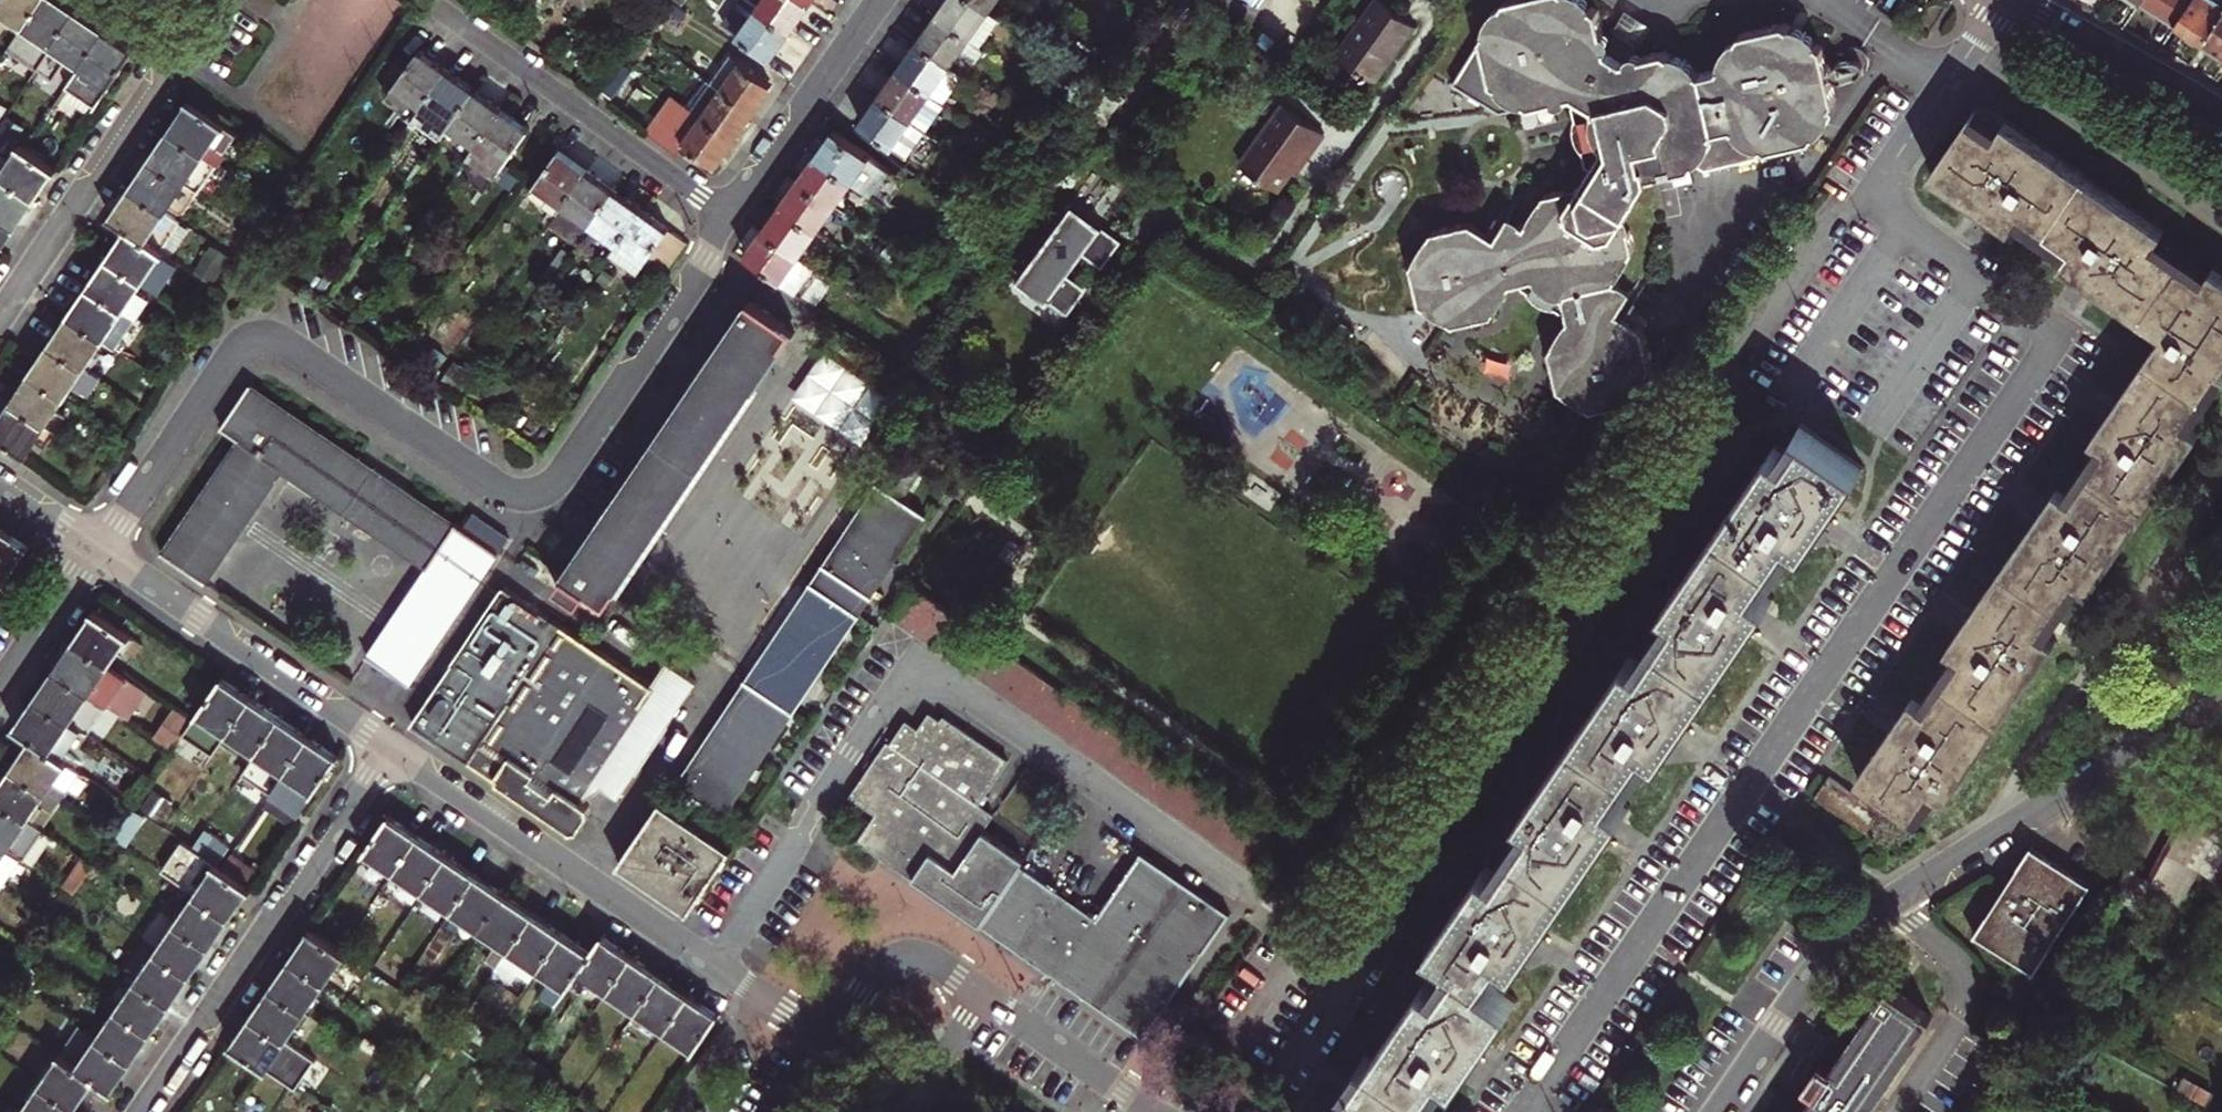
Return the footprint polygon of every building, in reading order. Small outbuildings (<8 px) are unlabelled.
[(38,0),(0,0),(0,5),(24,21),(38,0)] [(76,8),(64,0),(38,0),(24,21),(54,41),(76,8)] [(652,4),(678,23),(688,11),(673,0),(655,0),(652,4)] [(790,29),(809,1),(807,0),(760,0),(756,5),(790,29)] [(938,13),(971,36),(990,10),(977,0),(948,0),(938,13)] [(990,10),(997,0),(977,0),(990,10)] [(1417,19),(1391,0),(1376,0),(1335,56),(1371,82),(1417,19)] [(1827,76),(1821,47),(1813,42),(1810,46),(1786,30),(1787,26),(1782,23),(1738,34),(1734,38),(1737,41),(1721,68),(1716,65),(1714,68),(1698,72),(1694,71),(1692,74),(1665,57),(1668,54),(1663,50),(1639,56),(1639,60),(1634,61),(1627,63),(1626,59),(1623,60),(1606,49),(1606,46),(1600,46),(1599,40),(1598,33),(1603,32),(1598,8),(1591,3),(1589,6),(1578,0),(1504,0),(1502,2),(1505,5),(1488,31),(1485,29),(1482,33),(1454,79),(1499,110),(1553,97),(1553,94),(1567,90),(1575,95),(1592,105),(1601,145),(1591,161),(1579,182),(1574,183),(1574,188),(1565,190),(1563,186),(1543,189),(1538,196),(1540,197),(1528,218),(1526,217),(1523,222),(1518,219),(1516,222),(1506,215),(1494,234),(1490,241),(1481,235),(1484,232),(1473,225),(1475,221),(1471,218),(1431,227),(1427,233),(1429,236),(1417,256),(1413,254),(1409,259),(1418,297),(1423,301),(1425,298),(1447,312),(1444,315),(1451,319),(1490,310),(1494,305),(1489,301),(1503,283),(1507,283),(1510,279),(1519,277),(1531,275),(1560,294),(1563,306),(1565,315),(1564,320),(1565,322),(1553,343),(1549,341),(1546,346),(1553,384),(1561,389),(1563,386),(1584,398),(1581,402),(1587,406),(1627,395),(1629,391),(1625,389),(1639,368),(1643,370),(1647,364),(1638,325),(1633,321),(1630,325),(1618,317),(1616,321),(1609,317),(1614,309),(1627,288),(1612,279),(1614,274),(1612,272),(1623,253),(1627,252),(1630,247),(1627,229),(1622,229),(1620,217),(1624,215),(1623,211),(1647,176),(1694,164),(1702,170),(1751,158),(1759,146),(1764,149),(1809,138),(1813,133),(1808,131),(1824,104),(1829,106),(1832,100),(1827,76)] [(2176,21),(2191,0),(2143,0),(2176,21)] [(2205,40),(2221,15),(2221,0),(2191,0),(2176,21),(2205,40)] [(737,32),(770,56),(790,29),(756,5),(737,32)] [(82,60),(104,27),(76,8),(54,41),(38,65),(53,76),(70,52),(82,60)] [(1649,27),(1622,11),(1613,26),(1617,29),(1634,40),(1640,43),(1649,27)] [(938,13),(919,41),(961,70),(965,73),(985,46),(971,36),(938,13)] [(2205,40),(2221,51),(2221,15),(2205,40)] [(95,104),(133,47),(104,27),(82,60),(66,84),(95,104)] [(1627,63),(1634,61),(1629,48),(1634,40),(1617,29),(1611,38),(1599,40),(1600,46),(1606,46),(1606,49),(1623,60),(1626,59),(1627,63)] [(648,44),(634,35),(622,52),(636,62),(648,44)] [(919,41),(900,67),(942,97),(961,70),(919,41)] [(413,115),(446,67),(420,48),(386,95),(413,115)] [(712,79),(753,108),(771,83),(729,54),(712,79)] [(632,71),(617,60),(598,86),(614,97),(632,71)] [(441,136),(475,87),(446,67),(413,115),(441,136)] [(900,67),(880,95),(927,128),(929,130),(949,102),(942,97),(900,67)] [(692,107),(733,136),(753,108),(712,79),(692,107)] [(468,155),(502,106),(475,87),(441,136),(468,155)] [(880,95),(861,122),(907,155),(927,128),(880,95)] [(1580,170),(1591,161),(1601,145),(1592,105),(1575,95),(1564,109),(1567,124),(1564,131),(1564,137),(1566,142),(1575,155),(1576,167),(1580,170)] [(239,130),(192,98),(172,128),(219,160),(239,130)] [(1321,135),(1279,104),(1235,166),(1272,193),(1296,160),(1301,163),(1321,135)] [(495,174),(530,126),(502,106),(468,155),(495,174)] [(672,134),(713,164),(733,136),(692,107),(672,134)] [(2063,261),(2075,269),(2099,286),(2141,315),(2183,255),(2158,237),(2162,230),(2005,120),(2000,128),(1974,110),(1932,171),(2011,226),(2016,219),(2067,255),(2063,261)] [(219,160),(172,128),(153,156),(200,188),(219,160)] [(834,129),(817,153),(853,179),(871,191),(888,167),(834,129)] [(55,165),(20,142),(0,172),(34,195),(55,165)] [(587,168),(560,149),(529,193),(555,211),(587,168)] [(817,153),(799,179),(835,204),(853,179),(817,153)] [(200,188),(153,156),(134,185),(166,207),(169,202),(184,212),(200,188)] [(589,222),(614,187),(587,168),(555,211),(547,223),(574,242),(589,222)] [(34,195),(0,172),(0,216),(14,225),(34,195)] [(799,179),(781,204),(817,230),(835,204),(799,179)] [(166,207),(134,185),(113,216),(129,227),(162,249),(182,218),(166,207)] [(616,241),(641,206),(614,187),(589,222),(616,241)] [(1071,200),(1016,276),(1066,312),(1121,236),(1071,200)] [(781,204),(763,228),(800,254),(817,230),(781,204)] [(687,240),(641,206),(616,241),(610,249),(638,269),(653,249),(672,263),(687,240)] [(14,225),(0,216),(0,247),(14,225)] [(162,249),(129,227),(110,254),(154,284),(160,288),(179,261),(162,249)] [(763,228),(746,253),(797,289),(814,265),(800,254),(763,228)] [(154,284),(110,254),(91,283),(124,306),(134,312),(154,284)] [(2183,255),(2141,315),(2164,331),(2146,357),(2208,400),(2221,380),(2221,372),(2219,370),(2221,365),(2221,274),(2213,267),(2209,272),(2183,255)] [(1557,308),(1563,306),(1560,294),(1531,275),(1519,277),(1518,283),(1523,287),(1531,298),(1544,305),(1554,306),(1557,308)] [(124,306),(91,283),(72,312),(105,334),(124,306)] [(793,327),(751,299),(566,571),(565,574),(576,582),(607,603),(793,327)] [(105,334),(72,312),(53,340),(86,363),(105,334)] [(86,363),(53,340),(33,370),(66,393),(74,381),(90,392),(102,374),(86,363)] [(820,347),(788,393),(858,440),(889,394),(820,347)] [(2099,441),(2082,465),(2064,491),(2058,487),(1948,646),(1954,651),(1937,675),(1919,701),(1913,697),(1859,775),(1869,782),(1920,818),(1938,793),(1946,798),(2055,639),(2047,634),(2082,583),(2089,588),(2198,431),(2191,426),(2208,400),(2146,357),(2092,436),(2099,441)] [(66,393),(33,370),(14,399),(48,422),(57,428),(68,414),(57,407),(66,393)] [(159,378),(147,371),(140,382),(151,389),(159,378)] [(542,396),(522,383),(510,398),(530,412),(542,396)] [(497,549),(250,384),(222,426),(238,436),(162,550),(208,581),(283,468),(427,565),(368,654),(409,682),(497,549)] [(14,399),(0,419),(0,433),(28,452),(48,422),(14,399)] [(1529,816),(1494,867),(1487,862),(1432,943),(1451,956),(1434,982),(1428,978),(1373,1057),(1428,1095),(1435,1100),(1453,1074),(1461,1080),(1515,1000),(1494,986),(1511,959),(1520,965),(1628,806),(1621,801),(1656,750),(1664,754),(1772,597),(1764,592),(1800,540),(1807,545),(1861,467),(1801,425),(1783,449),(1775,445),(1666,602),(1673,608),(1639,658),(1632,654),(1522,812),(1529,816)] [(914,534),(866,501),(677,784),(725,816),(914,534)] [(29,543),(0,523),(0,572),(6,576),(29,543)] [(566,596),(554,588),(526,570),(513,589),(553,615),(566,596)] [(566,596),(576,582),(565,574),(554,588),(566,596)] [(653,682),(553,615),(513,589),(506,584),(414,720),(572,828),(579,827),(588,813),(588,808),(586,803),(580,799),(580,792),(590,776),(653,682)] [(915,631),(935,600),(912,584),(891,614),(915,631)] [(928,640),(949,610),(935,600),(915,631),(928,640)] [(142,641),(97,610),(77,640),(112,664),(121,652),(131,659),(142,641)] [(962,619),(949,610),(928,640),(941,649),(962,619)] [(112,664),(77,640),(59,667),(94,691),(110,702),(128,674),(112,664)] [(1015,656),(1001,646),(980,676),(994,686),(1015,656)] [(1007,695),(1027,664),(1015,656),(994,686),(1007,695)] [(653,682),(590,776),(617,794),(694,679),(667,661),(653,682)] [(1021,704),(1041,674),(1027,664),(1007,695),(1021,704)] [(94,691),(59,667),(40,695),(75,719),(94,691)] [(1055,684),(1041,674),(1021,704),(1034,714),(1055,684)] [(228,730),(251,696),(222,676),(198,710),(228,730)] [(1047,723),(1068,693),(1055,684),(1034,714),(1047,723)] [(1060,732),(1081,702),(1068,693),(1047,723),(1060,732)] [(75,719),(40,695),(18,727),(35,739),(69,762),(81,745),(65,734),(75,719)] [(258,750),(281,716),(251,696),(228,730),(258,750)] [(984,826),(994,813),(979,802),(1009,759),(944,715),(941,719),(930,712),(919,727),(907,720),(891,742),(887,739),(850,794),(876,812),(858,839),(914,877),(932,851),(956,867),(984,826)] [(287,770),(310,736),(281,716),(258,750),(287,770)] [(316,790),(339,756),(310,736),(287,770),(316,790)] [(69,762),(35,739),(15,767),(51,791),(59,778),(66,782),(76,767),(69,762)] [(15,767),(0,790),(0,798),(31,819),(43,827),(62,799),(51,791),(15,767)] [(1878,838),(1891,819),(1858,797),(1827,776),(1816,794),(1878,838)] [(1921,818),(1920,818),(1869,782),(1858,797),(1891,819),(1911,833),(1921,818)] [(2213,840),(2221,823),(2221,810),(2192,793),(2178,820),(2213,840)] [(0,798),(0,839),(12,847),(31,819),(0,798)] [(692,908),(733,847),(662,798),(620,860),(692,908)] [(368,849),(397,869),(422,834),(392,813),(368,849)] [(2198,868),(2213,840),(2178,820),(2162,849),(2198,868)] [(932,851),(914,877),(981,922),(1021,863),(1026,855),(984,826),(956,867),(932,851)] [(397,869),(426,889),(450,853),(422,834),(397,869)] [(0,839),(0,882),(7,886),(27,857),(12,847),(0,839)] [(2033,970),(2089,882),(2030,844),(1974,933),(2033,970)] [(2183,895),(2198,868),(2162,849),(2148,876),(2183,895)] [(1057,974),(1097,1003),(1183,880),(1142,851),(1098,916),(1057,974)] [(426,889),(456,909),(480,874),(450,853),(426,889)] [(232,914),(252,884),(218,861),(198,890),(232,914)] [(981,922),(1020,949),(1061,890),(1021,863),(981,922)] [(456,909),(484,928),(509,893),(480,874),(456,909)] [(1183,880),(1097,1003),(1143,1035),(1229,912),(1183,880)] [(213,942),(232,914),(198,890),(178,919),(213,942)] [(1020,949),(1057,974),(1098,916),(1061,890),(1020,949)] [(484,928),(513,947),(537,912),(509,893),(484,928)] [(513,947),(540,966),(564,931),(537,912),(513,947)] [(194,970),(213,942),(178,919),(159,947),(194,970)] [(329,981),(349,951),(314,927),(294,957),(329,981)] [(540,966),(569,986),(580,969),(593,950),(564,931),(540,966)] [(580,969),(610,989),(633,955),(603,935),(593,950),(580,969)] [(173,1000),(194,970),(159,947),(139,977),(173,1000)] [(610,989),(639,1009),(662,975),(633,955),(610,989)] [(310,1009),(329,981),(294,957),(275,986),(310,1009)] [(639,1009),(668,1028),(691,994),(662,975),(639,1009)] [(153,1030),(173,1000),(139,977),(119,1007),(153,1030)] [(289,1039),(310,1009),(275,986),(254,1016),(289,1039)] [(1887,986),(1849,1042),(1831,1029),(1824,1039),(1828,1042),(1813,1064),(1815,1066),(1803,1083),(1815,1091),(1801,1111),(1864,1111),(1931,1016),(1887,986)] [(668,1028),(697,1048),(721,1014),(691,994),(668,1028)] [(133,1059),(153,1030),(119,1007),(99,1035),(133,1059)] [(269,1069),(289,1039),(254,1016),(234,1045),(269,1069)] [(114,1087),(133,1059),(99,1035),(80,1064),(96,1075),(114,1087)] [(77,1104),(96,1075),(80,1064),(62,1052),(43,1081),(77,1104)] [(1428,1095),(1373,1057),(1365,1052),(1348,1077),(1355,1083),(1335,1111),(1417,1111),(1428,1095)] [(77,1104),(43,1081),(24,1109),(27,1111),(71,1111),(77,1104)]
